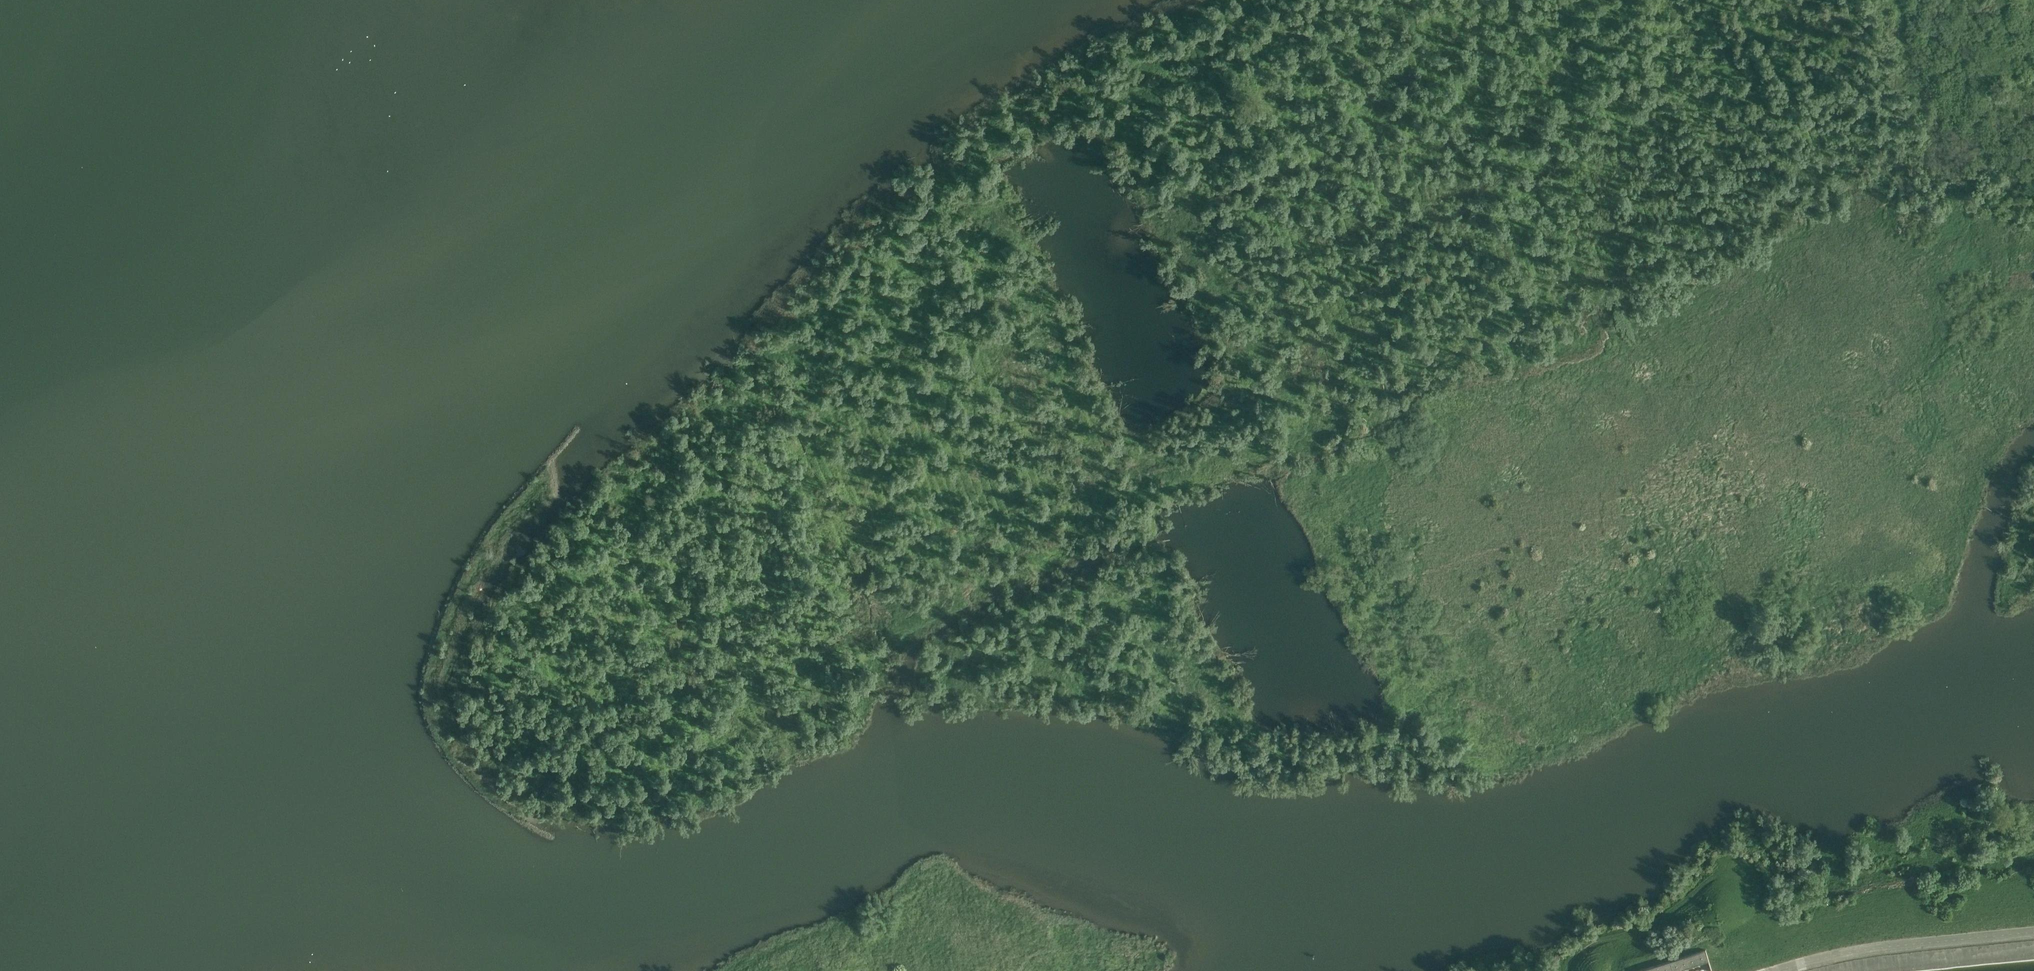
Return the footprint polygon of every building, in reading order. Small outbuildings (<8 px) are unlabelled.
[(1709,960),(1706,950),(1639,970),(1676,970),(1709,960)]
